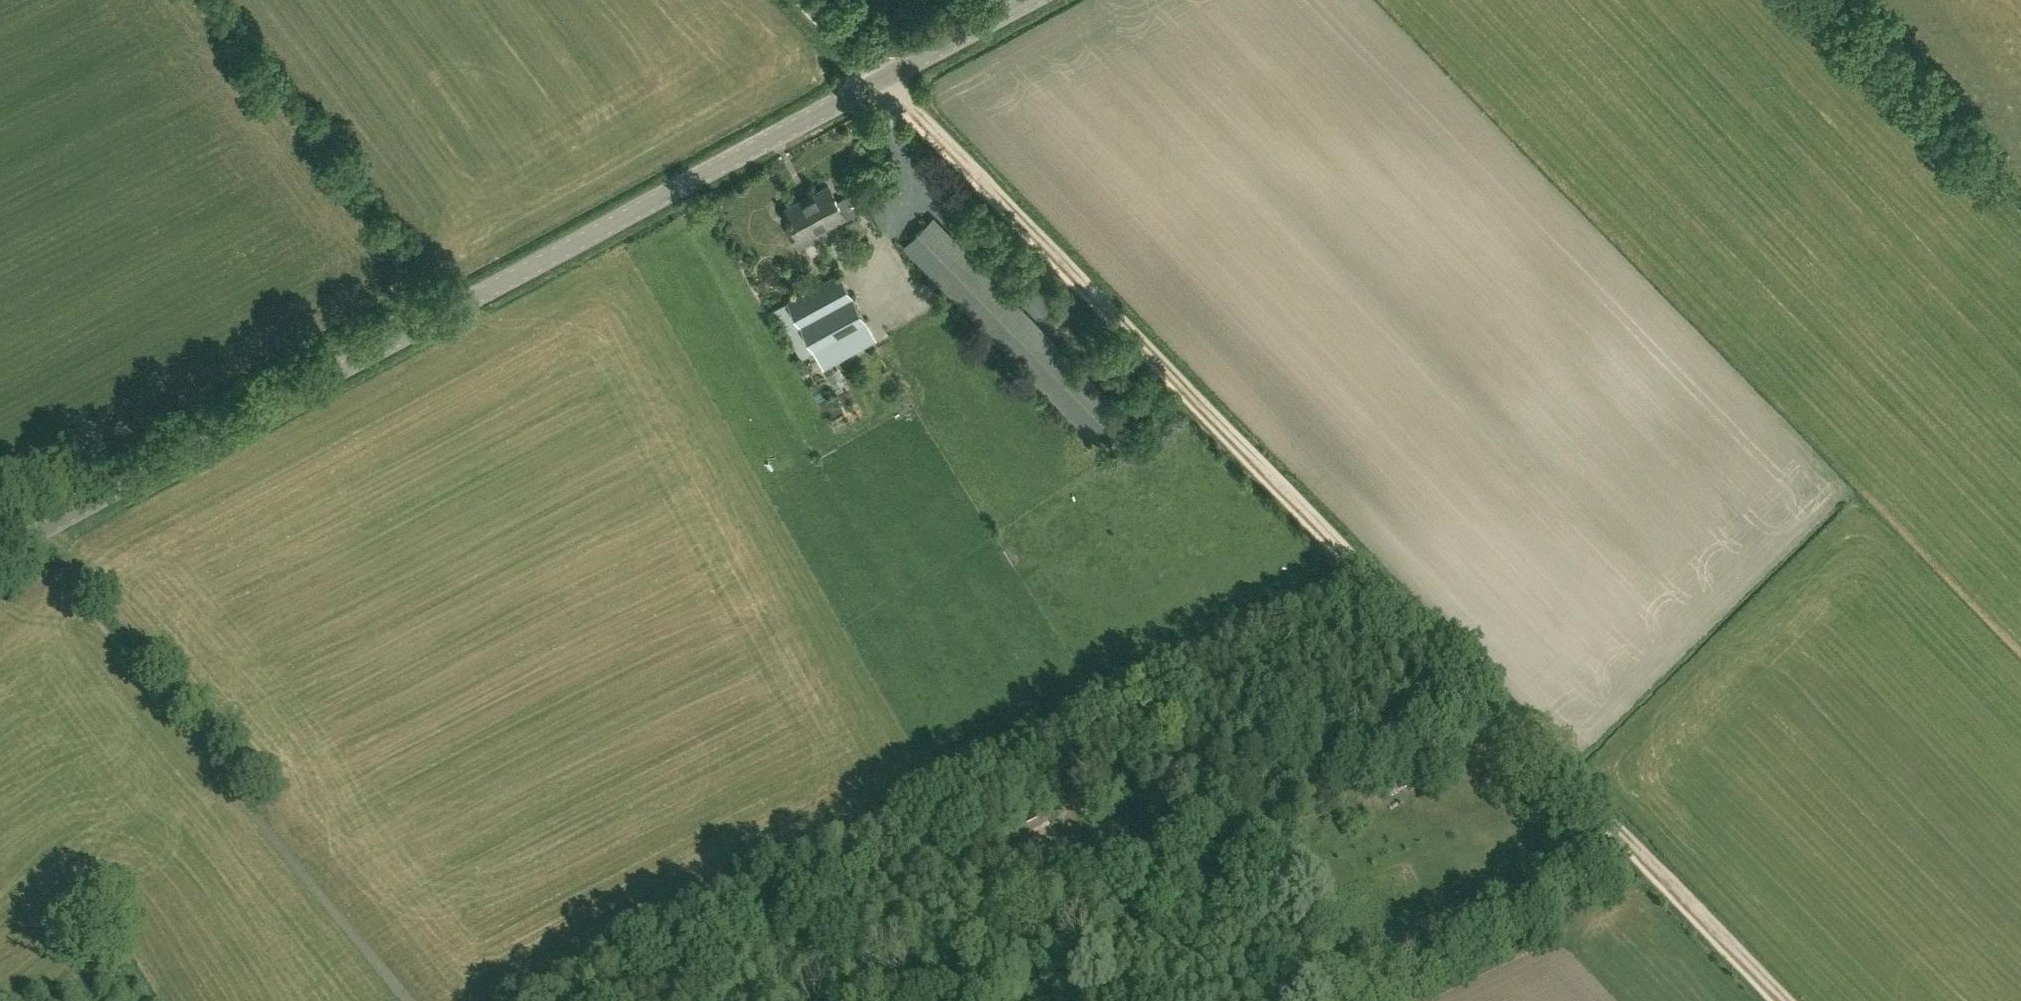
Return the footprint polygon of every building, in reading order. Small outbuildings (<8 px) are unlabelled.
[(817,232),(845,216),(845,217),(866,206),(856,188),(836,199),(828,185),(784,209),(793,225),(789,227),(799,246),(819,235),(817,232)] [(1090,439),(1121,409),(933,216),(903,246),(1090,439)] [(874,335),(872,332),(838,272),(787,300),(823,364),(874,335)] [(1387,799),(1404,790),(1394,772),(1377,781),(1387,799)]
